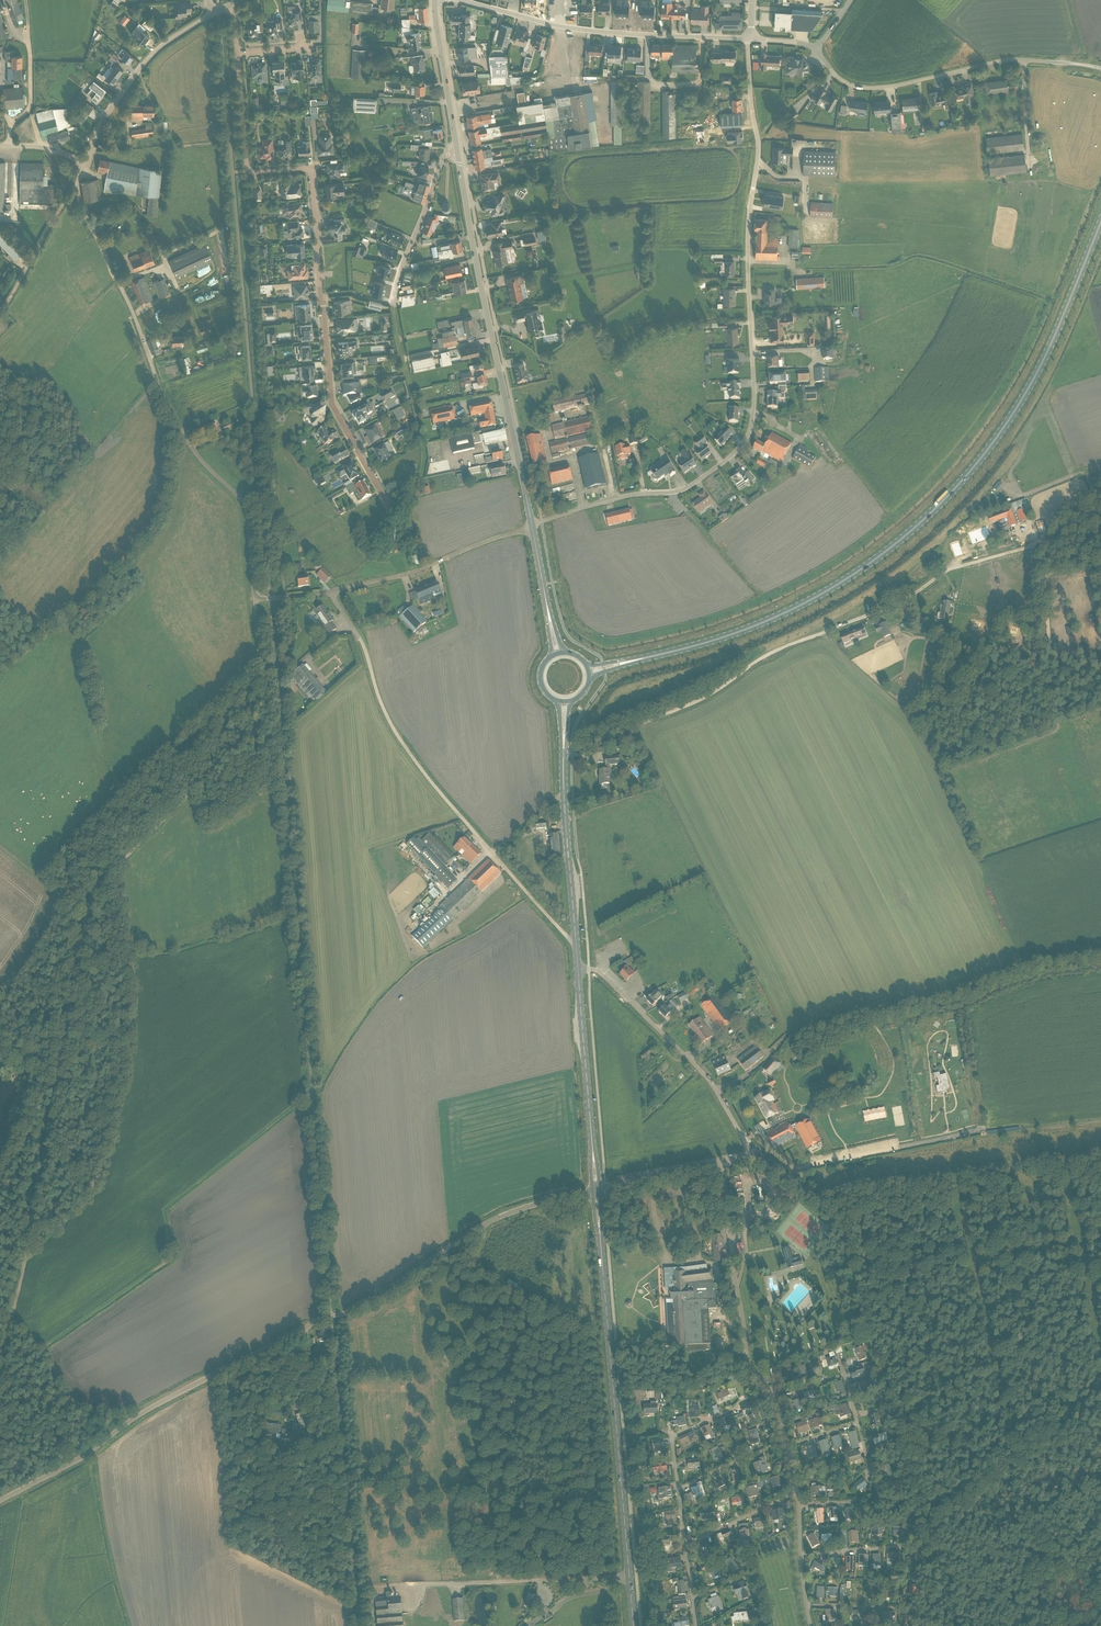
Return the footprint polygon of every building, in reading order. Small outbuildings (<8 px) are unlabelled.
[(18,0),(3,0),(5,7),(8,6),(13,22),(24,19),(18,0)] [(341,0),(327,0),(326,9),(370,15),(371,7),(371,4),(350,1),(341,0)] [(381,9),(392,10),(393,0),(382,0),(381,9)] [(592,15),(592,3),(586,3),(586,1),(586,0),(585,0),(583,0),(582,0),(582,1),(582,2),(581,15),(592,15)] [(619,17),(628,18),(628,8),(624,8),(624,2),(625,0),(618,0),(618,13),(619,13),(619,17)] [(662,18),(671,18),(672,4),(672,0),(662,0),(662,18)] [(190,2),(177,4),(177,11),(175,12),(176,19),(181,18),(181,16),(187,15),(186,12),(191,11),(190,2)] [(598,16),(609,16),(610,3),(603,3),(603,4),(599,4),(598,16)] [(701,24),(708,25),(708,12),(709,12),(709,6),(701,6),(701,11),(691,10),(691,23),(701,23),(701,24)] [(371,7),(370,15),(379,16),(380,8),(371,7)] [(288,14),(287,14),(288,25),(289,25),(290,26),(292,26),(293,25),(296,25),(296,21),(297,21),(301,21),(300,9),(292,10),(292,12),(289,12),(288,13),(288,14)] [(123,14),(122,14),(117,20),(124,26),(129,19),(130,20),(132,17),(125,11),(123,14)] [(812,30),(823,14),(775,11),(774,29),(791,31),(791,28),(812,30)] [(732,15),(719,15),(719,23),(715,23),(715,30),(742,29),(742,15),(742,14),(742,13),(742,12),(732,12),(732,15)] [(428,21),(427,14),(416,14),(417,22),(428,21)] [(318,15),(307,16),(309,32),(319,31),(318,15)] [(402,27),(410,28),(409,20),(414,20),(414,15),(408,15),(409,19),(401,20),(402,27)] [(460,16),(452,15),(451,22),(452,22),(452,23),(459,23),(458,34),(460,34),(459,39),(469,40),(469,35),(470,35),(470,29),(471,23),(469,23),(469,16),(460,15),(460,16)] [(269,23),(268,23),(269,35),(270,34),(271,35),(273,35),(274,34),(277,34),(277,30),(278,30),(282,30),(281,19),(273,19),(273,21),(270,21),(269,22),(269,23)] [(250,25),(249,26),(250,36),(251,37),(254,37),(254,36),(257,36),(257,32),(258,32),(262,32),(262,20),(253,21),(253,23),(251,23),(250,24),(250,25)] [(145,21),(142,24),(150,32),(153,28),(145,21)] [(507,46),(508,43),(511,44),(512,39),(509,38),(512,28),(501,25),(499,30),(496,29),(492,42),(496,43),(496,45),(506,48),(507,46)] [(412,49),(421,47),(419,37),(419,35),(418,32),(414,33),(413,28),(410,29),(410,28),(402,27),(401,27),(402,35),(405,35),(406,41),(411,40),(412,49)] [(524,32),(518,31),(514,44),(524,47),(523,50),(527,51),(530,38),(527,38),(528,32),(524,31),(524,32)] [(97,32),(93,37),(97,40),(101,35),(97,32)] [(545,37),(537,35),(536,41),(533,40),(531,46),(534,47),(533,47),(541,49),(542,50),(542,49),(545,37)] [(602,45),(590,44),(589,50),(586,50),(585,61),(589,61),(589,55),(601,55),(602,45)] [(651,49),(651,57),(655,57),(660,57),(660,45),(652,44),(652,49),(651,49)] [(673,45),(662,45),(662,59),(672,59),(672,78),(695,78),(695,69),(695,62),(695,46),(673,45)] [(458,60),(477,58),(476,47),(458,49),(458,55),(458,60)] [(628,49),(627,62),(636,63),(636,62),(640,62),(641,48),(637,48),(637,50),(628,49)] [(121,58),(128,64),(133,57),(122,49),(117,54),(121,58)] [(352,50),(350,78),(365,79),(367,51),(352,50)] [(5,52),(5,61),(7,61),(12,62),(12,56),(15,56),(15,52),(5,52)] [(712,53),(712,62),(725,63),(725,60),(729,60),(729,61),(735,61),(736,52),(722,52),(721,53),(712,53)] [(767,54),(762,54),(762,55),(761,55),(761,65),(761,70),(766,70),(766,66),(779,67),(780,56),(767,56),(767,54)] [(409,72),(425,69),(423,59),(425,59),(424,55),(410,57),(411,65),(408,66),(409,72)] [(7,83),(12,83),(12,79),(22,79),(22,56),(15,56),(12,56),(12,62),(7,61),(7,83)] [(110,66),(108,69),(118,77),(123,71),(114,64),(116,61),(109,56),(107,58),(111,62),(109,65),(110,66)] [(532,58),(525,56),(522,69),(528,71),(532,58)] [(491,77),(507,77),(507,57),(488,57),(490,74),(491,77)] [(794,58),(788,57),(788,64),(789,64),(789,67),(787,67),(786,67),(785,70),(786,71),(786,73),(795,74),(799,78),(811,67),(803,58),(802,58),(799,61),(799,62),(797,62),(797,59),(794,59),(794,58)] [(313,63),(309,64),(310,78),(321,78),(319,59),(318,59),(315,59),(315,60),(314,60),(314,63),(313,64),(313,63)] [(291,63),(291,73),(292,81),(297,80),(296,79),(301,79),(301,80),(303,80),(303,79),(304,79),(302,62),(302,60),(297,60),(297,63),(291,63)] [(268,83),(266,62),(257,63),(257,65),(251,65),(252,78),(257,78),(257,84),(268,83)] [(280,62),(272,63),(273,77),(274,77),(274,81),(277,81),(277,85),(289,85),(288,80),(286,80),(284,62),(283,62),(280,62)] [(460,75),(474,74),(473,65),(460,66),(460,75)] [(113,84),(118,77),(108,69),(103,76),(99,73),(96,76),(102,81),(105,78),(113,84)] [(522,77),(507,77),(491,77),(491,85),(509,85),(510,85),(522,83),(522,77)] [(105,89),(93,80),(89,86),(91,88),(86,95),(97,104),(104,95),(103,94),(106,90),(105,89)] [(463,95),(480,93),(478,81),(462,83),(463,95)] [(1009,91),(1008,81),(1000,82),(1000,81),(985,83),(986,95),(1009,91)] [(621,85),(621,82),(611,82),(610,126),(621,126),(621,85)] [(650,82),(638,82),(638,125),(650,125),(650,96),(654,96),(654,93),(650,93),(650,82)] [(962,88),(953,90),(956,100),(964,98),(966,105),(975,103),(973,96),(974,96),(971,84),(962,86),(962,88)] [(411,90),(411,94),(424,95),(425,86),(407,85),(406,89),(411,90)] [(22,88),(2,89),(4,109),(24,107),(22,88)] [(57,106),(67,106),(68,88),(58,88),(57,106)] [(816,97),(813,95),(810,99),(819,104),(821,101),(827,105),(825,108),(830,111),(838,98),(832,95),(831,98),(825,94),(826,92),(821,89),(816,97)] [(596,119),(592,91),(582,93),(587,121),(595,120),(596,119)] [(525,105),(524,92),(516,93),(518,106),(525,105)] [(676,138),(676,94),(669,94),(669,92),(663,92),(663,138),(676,138)] [(937,92),(929,94),(932,105),(942,103),(944,110),(950,109),(946,94),(938,96),(937,92)] [(570,104),(556,106),(558,117),(544,119),(547,134),(549,149),(591,146),(587,121),(582,93),(569,96),(570,104)] [(569,96),(555,98),(556,106),(570,104),(569,96)] [(377,100),(353,98),(353,111),(377,112),(377,100)] [(918,98),(902,99),(903,111),(919,110),(918,98)] [(733,113),(741,112),(741,110),(742,110),(741,99),(732,99),(732,111),(733,111),(733,113)] [(280,101),(281,109),(291,108),(290,100),(280,101)] [(543,111),(542,107),(542,104),(541,102),(532,104),(525,105),(518,106),(515,106),(516,115),(543,111)] [(862,103),(851,102),(850,111),(858,112),(857,116),(865,117),(867,103),(862,102),(862,103)] [(890,102),(874,103),(875,113),(891,112),(890,102)] [(81,123),(93,108),(87,103),(75,118),(81,123)] [(143,105),(130,106),(130,119),(131,119),(131,120),(134,120),(134,119),(148,120),(151,120),(151,116),(154,116),(154,105),(143,105)] [(433,121),(431,105),(423,107),(423,108),(421,108),(421,107),(411,109),(412,116),(414,116),(415,120),(417,120),(418,124),(425,123),(426,125),(430,124),(429,122),(433,121)] [(556,106),(542,107),(543,111),(516,115),(518,123),(544,119),(558,117),(556,106)] [(53,109),(36,114),(43,140),(49,139),(50,143),(57,141),(55,133),(58,132),(58,130),(72,126),(67,108),(53,109)] [(794,110),(786,117),(790,122),(798,115),(794,110)] [(719,114),(721,136),(742,135),(741,112),(733,113),(719,114)] [(891,113),(892,133),(902,133),(902,132),(901,129),(901,127),(900,112),(891,113)] [(467,122),(491,118),(490,114),(476,116),(476,115),(466,117),(467,122)] [(478,125),(491,123),(491,118),(467,122),(468,127),(478,126),(478,125)] [(518,123),(500,126),(501,135),(502,142),(527,138),(531,137),(547,134),(544,119),(518,123)] [(595,120),(587,121),(591,146),(599,146),(595,120)] [(131,130),(132,139),(153,136),(153,134),(153,130),(154,130),(153,123),(145,124),(145,128),(131,130)] [(55,133),(57,141),(70,138),(68,134),(69,134),(69,131),(73,129),(74,127),(72,126),(58,130),(58,132),(55,133)] [(501,135),(500,126),(485,128),(486,132),(488,132),(489,138),(493,137),(492,136),(501,135)] [(614,144),(622,144),(622,126),(614,126),(614,144)] [(485,128),(469,130),(471,143),(481,142),(481,140),(489,138),(488,132),(486,132),(485,128)] [(442,136),(443,136),(441,129),(438,130),(438,129),(435,129),(435,130),(433,131),(432,129),(423,131),(423,134),(424,139),(427,138),(428,138),(429,138),(430,138),(432,135),(433,135),(433,138),(438,137),(438,138),(442,137),(442,136)] [(316,145),(317,156),(334,154),(333,143),(332,143),(331,134),(319,136),(319,144),(316,145)] [(1022,134),(986,138),(987,154),(1003,153),(1002,152),(1024,150),(1022,134)] [(262,140),(262,146),(258,146),(259,159),(265,158),(265,160),(274,159),(272,139),(262,140)] [(290,139),(278,140),(280,157),(281,157),(281,158),(284,157),(285,157),(287,156),(287,152),(288,152),(288,153),(291,152),(290,139)] [(298,156),(310,155),(309,141),(302,142),(302,146),(298,146),(298,156)] [(429,149),(419,148),(418,158),(429,159),(429,149)] [(792,155),(793,148),(784,148),(784,149),(773,148),(772,162),(785,163),(786,155),(792,155)] [(803,175),(834,176),(835,152),(804,151),(803,175)] [(474,163),(493,160),(491,153),(473,156),(474,163)] [(1003,156),(988,158),(990,176),(1026,172),(1024,154),(1003,157),(1003,156)] [(493,165),(493,166),(502,164),(501,159),(493,160),(474,163),(475,169),(485,168),(485,165),(488,165),(488,166),(493,165)] [(105,182),(104,192),(136,195),(138,168),(110,161),(110,162),(100,160),(98,169),(97,173),(106,175),(105,182)] [(20,163),(20,170),(19,201),(56,202),(56,185),(43,184),(43,163),(20,163)] [(340,163),(326,164),(327,173),(328,173),(329,179),(340,178),(340,173),(345,172),(345,163),(340,164),(340,163)] [(416,174),(425,177),(426,173),(427,174),(428,168),(419,165),(419,167),(416,166),(414,172),(417,173),(416,174)] [(162,170),(139,168),(136,195),(149,196),(147,214),(157,216),(162,170)] [(500,182),(498,173),(493,174),(493,173),(480,175),(482,191),(498,189),(497,182),(500,182)] [(772,178),(759,175),(754,204),(767,206),(772,178)] [(101,199),(98,180),(81,182),(84,202),(101,199)] [(375,180),(367,181),(368,193),(376,193),(375,180)] [(406,188),(427,194),(429,186),(427,185),(416,181),(415,186),(413,185),(413,184),(408,182),(406,188)] [(803,183),(777,182),(776,198),(789,198),(789,197),(795,198),(802,199),(803,183)] [(343,183),(324,185),(325,193),(326,192),(327,198),(336,197),(336,195),(344,194),(343,183)] [(289,184),(281,185),(281,197),(286,196),(286,198),(300,197),(299,185),(293,186),(293,188),(290,188),(289,184)] [(401,192),(413,196),(412,199),(424,203),(427,194),(406,188),(403,186),(401,192)] [(522,197),(525,193),(527,193),(526,187),(514,189),(515,195),(517,194),(522,197)] [(503,202),(505,196),(499,194),(498,197),(493,196),(491,202),(486,201),(486,209),(489,210),(489,209),(491,211),(490,211),(491,216),(502,214),(504,214),(504,211),(503,209),(501,209),(501,207),(504,208),(506,203),(503,202)] [(129,200),(126,203),(139,219),(142,217),(141,215),(142,214),(139,210),(141,209),(140,207),(138,208),(135,204),(133,206),(129,200)] [(833,203),(811,202),(810,217),(832,218),(833,203)] [(300,203),(281,206),(281,207),(279,207),(278,209),(279,214),(280,216),(284,215),(285,216),(285,217),(286,218),(287,218),(288,218),(289,218),(300,217),(299,209),(301,209),(301,204),(300,204),(300,203)] [(444,203),(442,205),(441,209),(444,212),(447,212),(450,210),(450,206),(448,203),(446,203),(444,203)] [(124,204),(118,208),(124,218),(130,214),(124,204)] [(787,207),(773,205),(772,213),(786,215),(787,207)] [(433,218),(429,216),(422,232),(423,233),(430,235),(432,232),(433,232),(438,219),(446,222),(446,221),(454,223),(455,217),(434,214),(433,218)] [(333,223),(328,224),(328,229),(329,229),(330,230),(330,231),(330,232),(331,233),(332,234),(333,234),(334,235),(335,235),(336,235),(337,235),(337,239),(340,238),(345,238),(345,233),(346,233),(347,232),(348,231),(348,230),(348,229),(348,228),(347,227),(346,227),(345,227),(344,227),(344,219),(333,220),(333,223)] [(369,219),(367,226),(374,229),(377,222),(369,219)] [(756,230),(755,259),(777,260),(778,238),(767,237),(768,220),(755,219),(755,230),(756,230)] [(485,228),(487,238),(506,234),(505,229),(502,230),(500,222),(491,223),(492,227),(485,228)] [(298,224),(287,225),(288,230),(287,230),(288,238),(303,237),(303,236),(303,235),(303,232),(302,232),(302,229),(298,229),(298,228),(299,228),(298,224)] [(789,229),(788,247),(798,248),(798,230),(789,229)] [(128,230),(121,233),(124,240),(130,237),(128,230)] [(386,230),(382,239),(400,246),(403,237),(386,230)] [(525,244),(525,246),(536,244),(534,237),(524,239),(522,239),(523,244),(525,244)] [(439,251),(461,247),(460,241),(438,245),(439,251)] [(493,251),(496,266),(509,263),(507,257),(510,256),(510,255),(509,249),(512,248),(511,241),(494,244),(496,251),(493,251)] [(205,243),(168,261),(176,277),(213,260),(205,243)] [(304,244),(286,246),(287,257),(291,256),(291,257),(305,256),(304,248),(304,244)] [(364,255),(367,249),(359,246),(355,257),(362,258),(363,255),(364,255)] [(381,255),(393,261),(397,252),(385,247),(381,255)] [(462,251),(461,247),(439,251),(438,252),(439,258),(443,257),(443,258),(453,256),(453,253),(462,251)] [(149,249),(129,257),(135,271),(154,263),(149,249)] [(723,254),(711,254),(711,258),(714,258),(714,262),(723,262),(723,254)] [(362,273),(362,274),(365,275),(365,277),(376,279),(378,272),(380,270),(384,270),(382,279),(385,280),(387,271),(396,273),(398,266),(364,260),(363,264),(360,264),(358,273),(362,273)] [(424,261),(411,264),(412,270),(419,269),(418,264),(424,263),(424,261)] [(725,270),(721,270),(720,271),(720,274),(721,275),(735,275),(735,268),(734,268),(734,261),(725,262),(725,270)] [(440,273),(444,272),(446,278),(462,275),(460,264),(454,265),(439,268),(440,273)] [(304,265),(291,266),(291,269),(287,270),(288,279),(307,277),(307,273),(306,273),(306,271),(305,271),(304,265)] [(396,273),(387,271),(385,280),(383,283),(392,286),(396,273)] [(522,275),(506,278),(511,301),(526,298),(522,275)] [(144,277),(130,282),(139,305),(153,300),(144,277)] [(824,277),(796,279),(797,289),(825,287),(825,285),(824,281),(824,277)] [(164,278),(153,282),(159,298),(169,294),(164,278)] [(463,281),(451,283),(453,294),(465,291),(463,281)] [(260,285),(260,293),(261,293),(261,297),(266,296),(266,293),(273,292),(272,284),(260,285)] [(306,286),(293,287),(294,299),(307,298),(307,294),(309,294),(308,290),(306,290),(306,286)] [(734,289),(724,289),(724,305),(734,305),(734,301),(735,301),(735,293),(734,293),(734,289)] [(764,293),(764,304),(776,303),(775,289),(768,290),(768,293),(764,293)] [(401,307),(414,304),(415,294),(402,296),(401,307)] [(350,300),(334,301),(335,314),(351,313),(350,304),(351,304),(350,300)] [(382,304),(369,301),(367,307),(380,311),(382,304)] [(273,304),(261,305),(262,312),(265,312),(266,314),(273,314),(273,304)] [(309,304),(295,306),(296,319),(311,318),(309,304)] [(535,336),(541,334),(541,330),(542,330),(541,324),(539,324),(537,315),(539,315),(538,310),(526,312),(525,311),(523,311),(515,313),(515,314),(512,314),(513,319),(516,319),(516,321),(525,320),(524,318),(526,317),(528,326),(527,327),(529,332),(534,331),(535,336)] [(175,315),(180,314),(179,312),(168,315),(170,322),(177,320),(175,315)] [(189,323),(186,312),(181,313),(184,324),(189,323)] [(793,322),(793,316),(789,317),(789,316),(774,317),(774,323),(769,323),(770,329),(774,328),(774,334),(771,334),(771,342),(784,341),(783,324),(789,324),(789,323),(793,322)] [(456,328),(473,324),(472,317),(450,322),(452,329),(456,328)] [(357,319),(336,321),(337,332),(341,332),(341,333),(348,333),(347,332),(354,331),(354,330),(358,330),(357,319)] [(446,329),(445,319),(434,321),(435,330),(446,329)] [(212,321),(199,325),(202,335),(211,332),(210,327),(213,327),(212,321)] [(311,324),(296,326),(297,340),(312,338),(311,324)] [(473,324),(456,328),(458,337),(467,335),(475,333),(473,324)] [(727,336),(728,344),(738,344),(737,328),(725,328),(725,336),(727,336)] [(444,347),(458,344),(454,330),(442,333),(442,337),(444,347)] [(814,343),(815,343),(814,332),(805,332),(805,336),(806,336),(806,344),(807,344),(807,346),(808,346),(808,347),(812,346),(814,346),(814,343)] [(176,349),(181,349),(181,345),(184,345),(184,336),(172,337),(172,338),(169,338),(170,346),(171,346),(171,348),(176,347),(176,349)] [(444,347),(442,337),(437,338),(438,342),(437,342),(436,336),(432,337),(433,343),(431,343),(432,349),(444,347)] [(148,341),(152,354),(162,350),(158,338),(148,341)] [(347,342),(338,343),(339,350),(340,356),(349,355),(348,348),(352,347),(352,348),(357,347),(357,341),(351,341),(351,342),(348,342),(347,342)] [(203,345),(196,347),(197,353),(205,351),(203,345)] [(301,345),(294,346),(295,353),(296,353),(296,359),(298,359),(298,360),(303,360),(303,359),(311,358),(310,346),(301,346),(301,345)] [(459,348),(461,359),(480,355),(478,346),(477,345),(465,347),(459,348)] [(831,345),(823,346),(823,349),(822,349),(823,360),(836,359),(835,348),(831,348),(831,345)] [(449,351),(440,353),(443,366),(452,364),(449,351)] [(767,356),(768,369),(779,368),(778,355),(767,356)] [(377,361),(384,360),(384,356),(377,357),(377,356),(369,356),(369,364),(377,363),(377,361)] [(728,374),(738,373),(738,363),(739,363),(739,358),(726,359),(726,364),(727,364),(728,374)] [(352,363),(341,363),(341,364),(341,368),(340,368),(340,372),(342,371),(342,376),(353,376),(353,372),(356,371),(355,362),(352,362),(352,363)] [(474,364),(469,365),(470,371),(475,370),(475,373),(483,371),(481,362),(473,364),(474,364)] [(514,368),(517,384),(529,382),(528,374),(526,375),(523,362),(513,364),(514,368)] [(315,365),(302,366),(302,374),(304,374),(304,380),(314,379),(314,373),(313,373),(313,370),(315,370),(315,365)] [(828,368),(814,369),(815,382),(821,382),(821,385),(825,385),(825,382),(829,382),(828,368)] [(809,372),(797,373),(798,382),(810,381),(809,372)] [(778,387),(786,386),(786,374),(769,375),(769,377),(769,382),(769,384),(778,384),(778,387)] [(486,379),(476,381),(477,384),(472,385),(473,390),(483,388),(483,387),(487,386),(486,379)] [(360,381),(342,383),(344,396),(346,396),(351,404),(357,401),(360,400),(360,395),(362,394),(360,381)] [(303,387),(304,386),(305,394),(306,394),(307,398),(317,398),(316,385),(310,386),(310,382),(302,383),(303,387)] [(728,383),(722,384),(722,389),(728,389),(728,394),(729,394),(729,399),(739,399),(739,388),(741,388),(740,383),(728,384),(728,383)] [(767,400),(767,408),(778,408),(778,404),(780,404),(781,404),(781,403),(781,402),(781,401),(780,400),(780,399),(784,399),(784,393),(786,393),(786,386),(778,387),(778,392),(772,392),(772,393),(768,393),(768,396),(767,396),(767,400)] [(383,403),(395,397),(392,390),(380,397),(383,403)] [(601,391),(551,402),(554,413),(578,407),(584,406),(603,401),(601,391)] [(816,391),(805,392),(806,400),(816,400),(816,391)] [(484,414),(493,413),(490,401),(468,406),(471,417),(484,414)] [(355,419),(359,426),(366,422),(363,417),(367,415),(367,416),(372,413),(367,404),(363,407),(363,408),(359,410),(359,409),(352,413),(353,414),(352,415),(355,420),(355,419)] [(323,421),(324,421),(323,420),(323,419),(324,418),(324,417),(324,416),(325,416),(325,415),(325,414),(325,413),(324,413),(323,413),(322,411),(323,410),(322,409),(321,408),(320,409),(318,407),(317,407),(314,406),(311,405),(307,405),(305,406),(304,406),(303,407),(302,408),(302,409),(303,411),(304,412),(307,415),(308,416),(310,417),(311,417),(311,418),(311,419),(312,419),(311,421),(311,422),(311,423),(311,424),(311,425),(311,427),(311,428),(312,428),(313,428),(315,428),(322,423),(323,422),(323,421)] [(427,412),(429,425),(455,420),(451,406),(430,410),(430,411),(427,412)] [(270,409),(270,416),(278,422),(284,414),(276,408),(270,409)] [(740,410),(730,409),(729,422),(738,423),(738,418),(738,414),(740,415),(740,410)] [(493,413),(484,414),(485,420),(478,421),(479,423),(478,424),(479,427),(480,427),(480,429),(495,425),(493,413)] [(552,426),(555,440),(593,431),(590,417),(567,422),(562,423),(552,426)] [(205,426),(208,433),(217,429),(214,421),(205,426)] [(233,425),(232,422),(222,426),(225,433),(234,429),(233,425)] [(364,431),(368,436),(365,438),(366,439),(369,446),(385,437),(377,424),(364,431)] [(205,426),(193,431),(196,438),(208,433),(205,426)] [(422,428),(425,444),(434,442),(431,426),(422,428)] [(324,446),(338,438),(335,431),(329,435),(325,428),(317,432),(324,446)] [(717,436),(714,440),(721,447),(730,438),(729,437),(732,434),(726,428),(723,431),(721,433),(720,432),(716,435),(717,436)] [(794,439),(775,428),(765,446),(757,442),(753,450),(761,454),(760,455),(767,459),(769,456),(781,463),(794,439)] [(483,438),(480,439),(480,442),(483,441),(484,446),(507,441),(504,431),(482,436),(483,438)] [(478,432),(450,439),(453,454),(474,449),(473,445),(481,443),(480,442),(480,439),(478,432)] [(590,445),(588,434),(549,443),(553,459),(560,457),(558,452),(590,445)] [(526,438),(533,464),(547,461),(541,435),(526,438)] [(630,445),(638,443),(636,435),(628,437),(630,445)] [(645,436),(638,441),(641,444),(647,439),(645,436)] [(696,453),(702,461),(711,454),(705,445),(707,443),(702,437),(694,443),(699,450),(696,453)] [(625,445),(615,447),(617,457),(618,457),(618,461),(627,459),(627,456),(631,455),(629,444),(625,445)] [(800,445),(792,459),(810,468),(816,457),(805,452),(807,449),(800,445)] [(383,446),(375,451),(381,463),(390,458),(383,446)] [(329,456),(334,464),(335,464),(336,464),(339,463),(339,462),(342,460),(343,461),(344,460),(344,459),(349,456),(345,449),(341,451),(341,452),(338,454),(337,452),(329,456)] [(696,465),(685,450),(680,454),(685,461),(679,465),(684,473),(696,465)] [(500,451),(491,453),(492,457),(485,459),(486,464),(498,461),(498,460),(502,459),(500,451)] [(599,455),(579,460),(586,489),(605,484),(599,455)] [(756,463),(764,468),(764,467),(766,469),(768,465),(766,464),(766,463),(758,459),(756,463)] [(675,473),(667,461),(651,473),(654,476),(654,477),(653,477),(653,478),(653,479),(653,480),(654,480),(654,481),(655,481),(656,481),(657,480),(657,481),(668,474),(670,477),(675,473)] [(351,464),(336,473),(339,479),(346,475),(349,481),(344,485),(346,488),(352,484),(351,481),(359,477),(358,476),(356,473),(354,468),(353,468),(352,465),(352,464),(351,464)] [(492,467),(489,467),(492,478),(505,475),(503,465),(499,466),(499,467),(492,469),(492,467)] [(548,469),(552,484),(572,480),(569,465),(548,469)] [(730,479),(737,488),(748,481),(750,483),(756,479),(749,471),(744,474),(740,469),(736,472),(738,474),(730,479)] [(17,477),(14,474),(8,481),(12,484),(9,488),(11,490),(13,488),(14,489),(20,481),(17,478),(17,477)] [(313,481),(318,487),(325,483),(321,476),(313,481)] [(346,488),(345,488),(349,496),(357,491),(362,500),(370,495),(363,482),(358,485),(356,482),(352,484),(346,488)] [(692,505),(699,514),(712,504),(704,492),(699,496),(701,499),(692,505)] [(739,497),(745,506),(748,504),(744,499),(742,500),(740,496),(739,497)] [(971,532),(968,533),(970,539),(972,544),(980,541),(980,540),(983,539),(984,540),(988,538),(989,540),(997,537),(992,523),(1006,518),(1009,527),(1011,527),(1026,521),(1027,521),(1019,501),(1009,505),(1011,508),(988,517),(987,516),(981,519),(984,527),(980,529),(981,532),(978,533),(977,530),(975,530),(973,527),(970,528),(971,532)] [(629,509),(605,515),(608,526),(632,521),(631,519),(629,511),(629,509)] [(727,519),(724,515),(724,514),(719,518),(722,523),(727,519)] [(955,557),(963,554),(958,542),(951,545),(955,557)] [(302,577),(300,564),(295,565),(298,587),(309,586),(307,576),(302,577)] [(323,569),(319,565),(315,569),(319,573),(323,569)] [(331,577),(323,569),(319,573),(317,575),(324,583),(331,577)] [(437,582),(415,592),(419,601),(421,605),(434,600),(432,595),(441,592),(437,582)] [(937,619),(942,620),(947,621),(950,603),(944,602),(942,610),(941,610),(940,614),(938,613),(937,619)] [(312,611),(316,616),(329,634),(336,629),(331,622),(333,621),(330,616),(329,617),(327,613),(323,606),(320,608),(320,607),(319,608),(318,609),(317,608),(312,611)] [(401,615),(399,617),(413,632),(416,630),(419,634),(424,630),(421,626),(426,622),(412,606),(408,610),(404,606),(398,611),(401,615)] [(879,626),(875,628),(877,632),(881,631),(884,638),(891,635),(886,622),(879,625),(879,626)] [(840,637),(842,642),(843,644),(858,638),(858,639),(866,636),(865,632),(863,627),(862,628),(863,628),(863,629),(856,632),(855,630),(840,637)] [(860,656),(863,662),(870,659),(867,653),(860,656)] [(303,665),(290,676),(313,705),(327,694),(303,665)] [(607,770),(605,770),(600,771),(601,780),(599,780),(600,785),(612,783),(610,765),(619,764),(618,756),(605,757),(606,765),(607,770)] [(1057,770),(1059,769),(1060,774),(1065,773),(1063,768),(1065,768),(1063,762),(1055,765),(1057,770)] [(429,834),(422,841),(444,865),(449,861),(452,858),(429,834)] [(548,844),(549,856),(559,855),(557,835),(549,835),(550,844),(548,844)] [(406,844),(448,888),(456,881),(442,866),(441,867),(413,837),(406,844)] [(460,841),(454,847),(459,851),(461,849),(465,853),(463,855),(471,863),(474,861),(477,858),(480,854),(463,837),(460,841)] [(511,843),(506,847),(503,850),(506,853),(509,850),(514,846),(511,843)] [(488,860),(484,864),(439,906),(441,908),(412,936),(423,948),(501,873),(488,860)] [(520,872),(523,876),(526,880),(530,878),(527,874),(528,873),(525,869),(520,872)] [(434,899),(439,894),(434,888),(428,893),(434,899)] [(432,902),(428,897),(426,898),(423,901),(424,901),(422,903),(426,908),(432,902)] [(419,917),(424,912),(418,905),(413,910),(419,917)] [(623,962),(626,965),(624,966),(625,967),(622,970),(623,971),(620,974),(627,981),(635,973),(627,966),(633,961),(631,957),(623,962)] [(652,995),(647,1000),(653,1006),(661,997),(655,991),(652,995)] [(685,992),(677,996),(681,1002),(689,998),(685,992)] [(734,1020),(715,995),(701,1006),(719,1031),(734,1020)] [(675,1009),(679,1005),(673,998),(669,1003),(675,1009)] [(664,1006),(662,1008),(659,1011),(665,1018),(671,1013),(668,1010),(671,1007),(669,1004),(665,1007),(664,1006)] [(700,1017),(693,1022),(689,1025),(696,1034),(692,1037),(699,1046),(713,1035),(706,1025),(700,1017)] [(755,1046),(742,1056),(737,1060),(745,1070),(763,1057),(755,1046)] [(653,1051),(651,1047),(640,1056),(643,1059),(653,1051)] [(731,1070),(725,1056),(711,1062),(718,1076),(731,1070)] [(770,1076),(781,1064),(773,1057),(762,1069),(770,1076)] [(939,1073),(934,1074),(935,1079),(937,1079),(939,1086),(940,1090),(946,1088),(946,1085),(948,1085),(948,1081),(945,1082),(943,1075),(940,1076),(939,1073)] [(772,1102),(767,1092),(760,1095),(756,1098),(761,1108),(772,1102)] [(773,1101),(772,1102),(761,1108),(767,1119),(769,1117),(775,1129),(777,1128),(771,1116),(778,1113),(779,1112),(773,1101)] [(20,1116),(23,1109),(18,1107),(15,1113),(20,1116)] [(797,1123),(790,1127),(792,1129),(795,1127),(807,1149),(821,1142),(817,1134),(809,1119),(805,1121),(798,1125),(797,1123)] [(775,1129),(770,1131),(766,1134),(773,1148),(795,1136),(787,1122),(777,1128),(775,1129)] [(1005,1170),(1007,1180),(1014,1179),(1012,1169),(1005,1170)] [(713,1240),(713,1244),(715,1262),(725,1261),(725,1254),(726,1254),(725,1247),(724,1247),(723,1239),(721,1239),(721,1235),(714,1236),(714,1235),(710,1235),(708,1240),(713,1240)] [(782,1249),(787,1268),(802,1264),(800,1257),(792,1259),(789,1247),(782,1249)] [(675,1348),(684,1348),(686,1376),(711,1375),(709,1350),(711,1350),(709,1309),(717,1309),(714,1290),(718,1289),(717,1283),(713,1283),(711,1269),(707,1269),(707,1265),(685,1268),(685,1269),(681,1269),(681,1268),(674,1269),(672,1269),(665,1269),(666,1290),(671,1290),(671,1299),(666,1299),(669,1346),(675,1346),(675,1348)] [(859,1332),(858,1328),(846,1332),(847,1336),(859,1332)] [(841,1346),(834,1348),(835,1352),(836,1355),(842,1353),(841,1346)] [(863,1347),(856,1349),(859,1361),(867,1359),(863,1347)] [(828,1359),(827,1359),(829,1366),(829,1367),(829,1368),(830,1369),(837,1366),(837,1365),(835,1357),(834,1356),(833,1352),(835,1352),(834,1348),(829,1349),(830,1353),(829,1354),(831,1358),(828,1359)] [(725,1357),(726,1363),(737,1361),(736,1355),(725,1357)] [(819,1361),(807,1364),(808,1367),(810,1366),(811,1370),(814,1369),(814,1367),(818,1366),(819,1367),(821,1367),(819,1361)] [(797,1374),(807,1371),(805,1365),(795,1368),(797,1374)] [(852,1371),(851,1372),(853,1378),(864,1375),(862,1366),(855,1368),(856,1370),(852,1371)] [(788,1380),(789,1382),(796,1381),(792,1369),(788,1370),(789,1371),(786,1372),(787,1375),(788,1374),(790,1379),(788,1380)] [(860,1383),(861,1385),(863,1393),(871,1390),(868,1380),(860,1383)] [(842,1381),(835,1383),(838,1392),(842,1391),(843,1394),(845,1394),(842,1381)] [(716,1395),(717,1397),(719,1402),(731,1397),(727,1390),(726,1390),(725,1388),(720,1390),(721,1392),(716,1395)] [(793,1401),(793,1403),(796,1411),(803,1408),(799,1399),(793,1401)] [(650,1401),(650,1405),(643,1405),(643,1414),(657,1414),(656,1401),(650,1401)] [(745,1415),(747,1414),(748,1416),(749,1416),(752,1414),(752,1413),(752,1412),(754,1410),(750,1403),(741,1408),(745,1415)] [(851,1414),(848,1404),(841,1406),(841,1404),(834,1406),(827,1408),(828,1412),(834,1410),(836,1415),(837,1416),(840,1415),(842,1415),(843,1414),(846,1413),(846,1415),(851,1414)] [(692,1412),(689,1412),(690,1418),(698,1417),(698,1415),(700,1415),(699,1410),(699,1406),(694,1406),(694,1409),(692,1410),(692,1412)] [(295,1415),(298,1425),(299,1429),(305,1428),(302,1414),(295,1415)] [(878,1414),(870,1415),(872,1425),(872,1426),(874,1426),(880,1424),(880,1426),(878,1414)] [(796,1424),(798,1431),(799,1433),(809,1430),(806,1422),(808,1421),(806,1415),(804,1416),(806,1421),(796,1424)] [(677,1421),(671,1422),(672,1426),(673,1426),(674,1426),(678,1425),(678,1427),(686,1425),(684,1416),(677,1418),(677,1421)] [(726,1421),(726,1426),(735,1425),(734,1417),(723,1418),(723,1421),(726,1421)] [(819,1417),(812,1420),(810,1421),(812,1428),(818,1426),(822,1425),(819,1417)] [(267,1423),(266,1429),(266,1433),(270,1434),(270,1431),(276,1432),(275,1437),(291,1440),(293,1431),(281,1429),(282,1425),(267,1423)] [(701,1429),(703,1434),(704,1436),(704,1437),(705,1436),(709,1435),(710,1438),(714,1437),(711,1430),(709,1425),(701,1429)] [(758,1428),(748,1430),(752,1445),(753,1445),(753,1444),(759,1443),(757,1435),(759,1434),(758,1428)] [(693,1432),(678,1439),(682,1447),(696,1440),(693,1432)] [(848,1434),(849,1435),(852,1449),(859,1448),(855,1432),(848,1434)] [(843,1447),(841,1441),(839,1436),(832,1438),(833,1443),(835,1450),(840,1448),(843,1447)] [(879,1438),(873,1439),(874,1443),(878,1441),(878,1443),(881,1451),(890,1449),(887,1440),(886,1436),(879,1438)] [(663,1439),(651,1440),(653,1453),(659,1452),(659,1453),(660,1453),(660,1452),(665,1451),(663,1439)] [(819,1442),(820,1447),(822,1454),(827,1452),(828,1456),(831,1455),(826,1440),(819,1442)] [(814,1445),(806,1447),(809,1458),(814,1456),(816,1460),(818,1459),(814,1445)] [(718,1447),(708,1451),(713,1461),(717,1459),(722,1456),(718,1447)] [(861,1459),(859,1452),(848,1455),(850,1462),(861,1459)] [(760,1462),(753,1464),(755,1474),(767,1471),(765,1465),(761,1466),(761,1464),(762,1463),(762,1464),(766,1463),(765,1457),(758,1459),(759,1460),(760,1460),(760,1462)] [(699,1460),(687,1461),(688,1468),(691,1468),(691,1466),(693,1466),(694,1466),(694,1465),(696,1465),(697,1467),(700,1467),(699,1460)] [(658,1470),(658,1471),(664,1470),(667,1469),(666,1463),(662,1464),(662,1463),(662,1464),(653,1465),(654,1471),(658,1470)] [(883,1468),(884,1469),(889,1476),(891,1478),(896,1474),(889,1464),(883,1468)] [(739,1470),(730,1471),(731,1481),(732,1481),(732,1482),(738,1481),(737,1480),(740,1479),(739,1470)] [(714,1478),(715,1480),(711,1482),(715,1490),(725,1485),(720,1475),(714,1478)] [(779,1477),(767,1480),(764,1481),(765,1483),(766,1486),(770,1484),(771,1488),(781,1486),(779,1477)] [(862,1479),(854,1485),(858,1491),(867,1485),(862,1479)] [(899,1480),(893,1482),(895,1491),(896,1495),(904,1492),(904,1491),(907,1490),(905,1486),(904,1485),(901,1486),(900,1480),(899,1480)] [(693,1494),(694,1496),(695,1499),(706,1495),(701,1482),(698,1483),(699,1486),(691,1489),(693,1494)] [(756,1485),(745,1488),(748,1498),(759,1495),(757,1488),(760,1487),(759,1482),(756,1483),(756,1485)] [(670,1484),(662,1485),(663,1488),(659,1488),(660,1499),(672,1498),(671,1487),(670,1484)] [(811,1487),(811,1491),(814,1490),(814,1496),(822,1495),(822,1491),(825,1491),(825,1488),(824,1487),(822,1487),(816,1487),(816,1485),(816,1484),(815,1484),(812,1484),(811,1485),(811,1487)] [(732,1499),(732,1500),(733,1506),(736,1505),(736,1503),(738,1503),(739,1503),(741,1502),(741,1504),(744,1504),(743,1498),(743,1497),(732,1499)] [(699,1509),(700,1520),(706,1519),(706,1517),(711,1516),(712,1518),(715,1518),(713,1508),(699,1509)] [(837,1508),(826,1508),(826,1514),(828,1513),(829,1518),(838,1518),(837,1508)] [(772,1511),(773,1517),(778,1517),(778,1519),(786,1518),(785,1509),(772,1511)] [(674,1511),(669,1512),(665,1512),(667,1525),(676,1523),(674,1511)] [(754,1524),(754,1525),(755,1528),(764,1527),(763,1523),(763,1517),(759,1518),(759,1519),(753,1520),(754,1524)] [(747,1524),(739,1525),(740,1531),(741,1539),(750,1538),(748,1530),(747,1524)] [(903,1524),(893,1525),(894,1536),(897,1536),(897,1533),(903,1532),(905,1532),(904,1524),(903,1524)] [(884,1526),(871,1527),(871,1532),(875,1532),(875,1536),(883,1535),(883,1531),(885,1531),(884,1526)] [(729,1530),(718,1535),(721,1541),(724,1539),(726,1543),(734,1540),(729,1530)] [(849,1532),(849,1534),(849,1543),(853,1542),(852,1540),(858,1539),(857,1531),(849,1532)] [(807,1537),(809,1540),(810,1539),(811,1541),(811,1542),(812,1542),(813,1544),(811,1544),(813,1547),(819,1544),(814,1534),(807,1537)] [(666,1536),(661,1537),(662,1547),(665,1547),(665,1550),(671,1549),(669,1537),(669,1536),(666,1536)] [(702,1551),(707,1550),(707,1553),(710,1552),(709,1542),(700,1543),(702,1553),(702,1551)] [(891,1555),(887,1555),(887,1562),(887,1565),(892,1565),(893,1565),(893,1568),(892,1568),(892,1574),(895,1574),(895,1568),(895,1565),(896,1565),(896,1553),(891,1553),(891,1555)] [(879,1554),(872,1554),(873,1560),(874,1569),(881,1569),(879,1554)] [(859,1555),(859,1563),(858,1566),(867,1567),(868,1555),(859,1555)] [(913,1557),(906,1557),(906,1568),(914,1567),(914,1564),(914,1563),(914,1559),(915,1559),(915,1557),(913,1557)] [(668,1559),(669,1569),(666,1569),(666,1572),(672,1572),(672,1568),(677,1568),(677,1570),(682,1570),(680,1558),(668,1559)] [(725,1563),(731,1569),(733,1571),(735,1569),(736,1570),(739,1567),(730,1558),(725,1563)] [(830,1558),(830,1564),(830,1566),(840,1566),(840,1559),(830,1558)] [(816,1559),(812,1566),(811,1568),(814,1569),(815,1567),(824,1572),(826,1570),(824,1569),(826,1565),(823,1564),(823,1565),(818,1562),(819,1561),(816,1559)] [(710,1568),(711,1571),(713,1576),(722,1573),(718,1565),(710,1568)] [(913,1575),(911,1575),(908,1576),(909,1583),(917,1582),(916,1573),(913,1573),(913,1575)] [(678,1579),(672,1580),(673,1583),(677,1583),(677,1586),(675,1587),(676,1591),(678,1591),(679,1595),(685,1594),(684,1581),(679,1582),(678,1579)] [(739,1587),(734,1588),(736,1594),(741,1593),(743,1600),(749,1598),(747,1591),(748,1590),(746,1584),(745,1585),(744,1582),(738,1584),(739,1587)] [(918,1586),(910,1586),(910,1589),(912,1589),(912,1594),(912,1597),(918,1597),(918,1594),(920,1594),(920,1588),(918,1588),(918,1586)] [(868,1587),(868,1597),(875,1598),(875,1599),(877,1599),(878,1587),(868,1587)] [(882,1589),(882,1598),(893,1599),(893,1590),(882,1589)] [(525,1606),(534,1608),(537,1594),(528,1592),(525,1606)] [(375,1604),(377,1625),(402,1625),(401,1613),(399,1596),(375,1598),(375,1604)] [(718,1610),(722,1609),(718,1597),(709,1600),(711,1607),(711,1608),(713,1608),(717,1606),(718,1610)] [(463,1599),(452,1599),(453,1605),(454,1621),(465,1620),(464,1604),(463,1599)] [(674,1610),(677,1610),(682,1609),(682,1607),(687,1607),(686,1600),(673,1602),(674,1610)] [(822,1620),(825,1620),(825,1621),(832,1621),(833,1618),(833,1610),(826,1610),(826,1615),(823,1615),(822,1620)] [(734,1617),(733,1617),(733,1620),(748,1619),(747,1612),(734,1614),(734,1617)] [(892,1612),(881,1612),(881,1620),(884,1620),(884,1623),(892,1624),(892,1612)] [(902,1613),(901,1624),(901,1620),(916,1622),(916,1621),(915,1621),(916,1617),(916,1615),(916,1614),(902,1613)] [(688,1617),(682,1618),(677,1618),(678,1623),(674,1624),(674,1625),(688,1625),(689,1625),(688,1617)]
